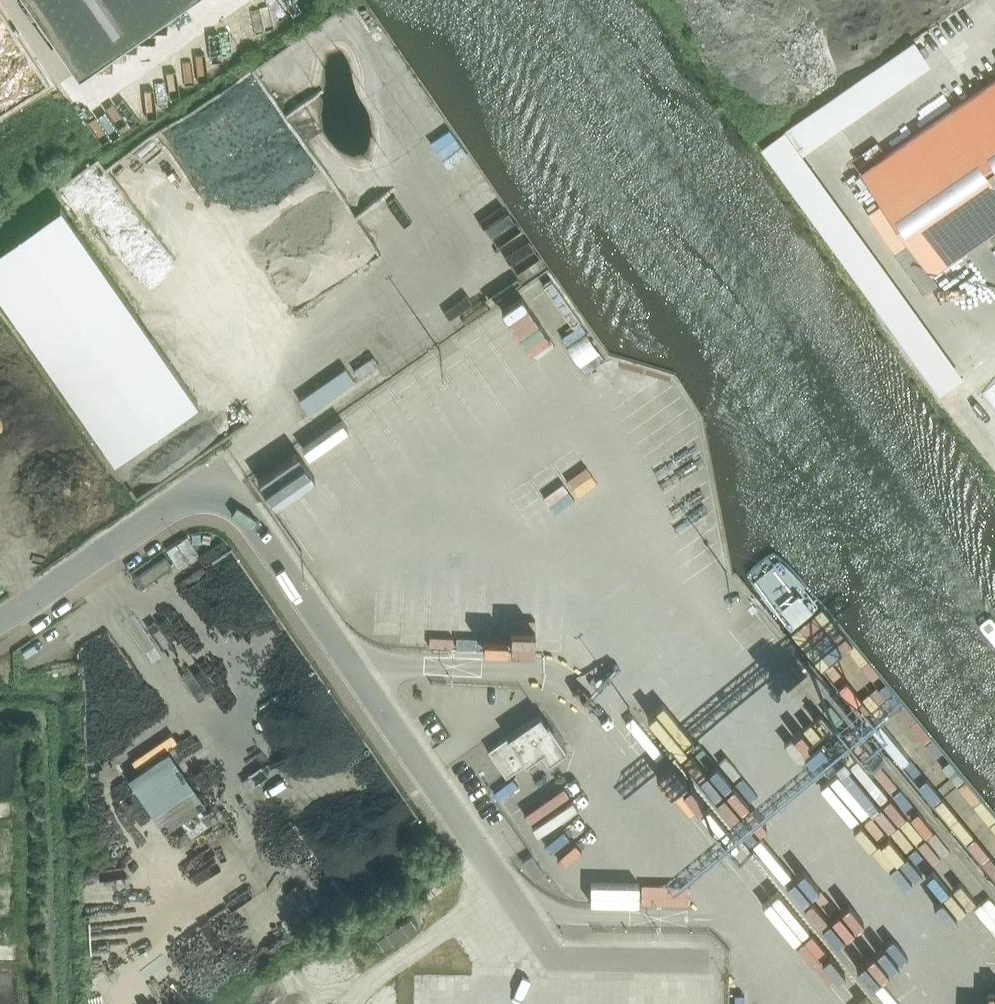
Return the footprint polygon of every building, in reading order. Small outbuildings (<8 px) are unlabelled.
[(61,4),(60,5),(73,7),(68,29),(80,48),(98,52),(101,39),(104,23),(109,24),(130,11),(134,19),(165,0),(59,0),(61,4)] [(862,172),(860,173),(931,273),(932,272),(932,271),(994,227),(994,79),(862,172)] [(786,128),(800,150),(815,139),(801,118),(786,128)] [(784,131),(760,148),(938,394),(962,377),(784,131)] [(537,354),(562,386),(584,370),(572,354),(593,337),(546,275),(507,305),(506,305),(483,322),(518,368),(537,354)] [(516,415),(463,338),(441,353),(493,431),(516,415)] [(299,400),(307,412),(354,380),(346,368),(299,400)] [(982,393),(994,410),(994,383),(982,393)] [(390,477),(354,411),(330,425),(366,490),(390,477)] [(187,536),(166,550),(177,567),(198,553),(187,536)] [(458,645),(509,646),(510,609),(484,609),(485,576),(460,575),(458,645)] [(405,582),(404,640),(429,640),(430,583),(405,582)] [(563,649),(563,631),(541,631),(540,648),(563,649)] [(548,762),(567,749),(547,720),(545,721),(539,714),(487,750),(505,777),(541,752),(548,762)] [(832,768),(858,810),(883,795),(880,790),(894,782),(871,744),(832,768)] [(205,803),(168,749),(126,778),(164,832),(205,803)] [(531,855),(521,862),(534,879),(543,873),(531,855)] [(966,910),(994,940),(994,903),(985,892),(966,910)] [(869,989),(851,1003),(882,1003),(869,989)]
